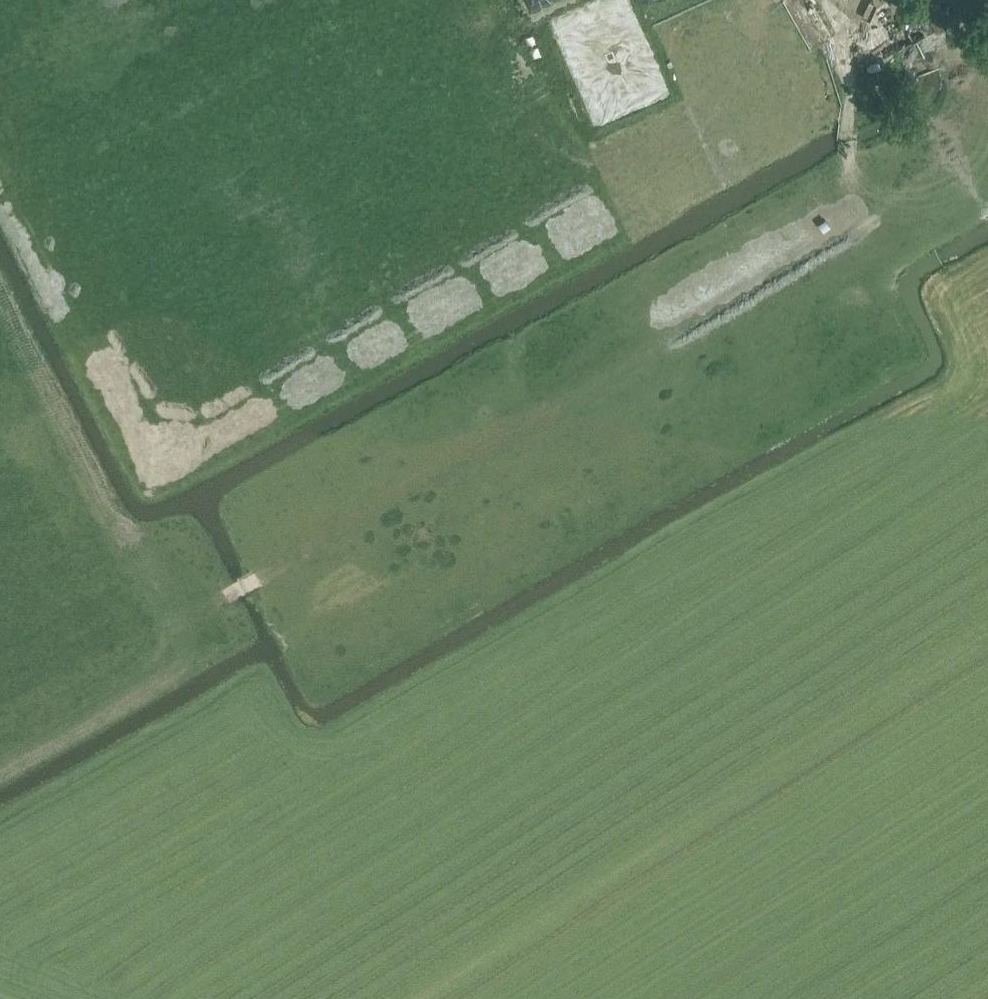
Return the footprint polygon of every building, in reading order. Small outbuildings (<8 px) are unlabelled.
[(938,3),(923,12),(934,31),(949,21),(938,3)]
